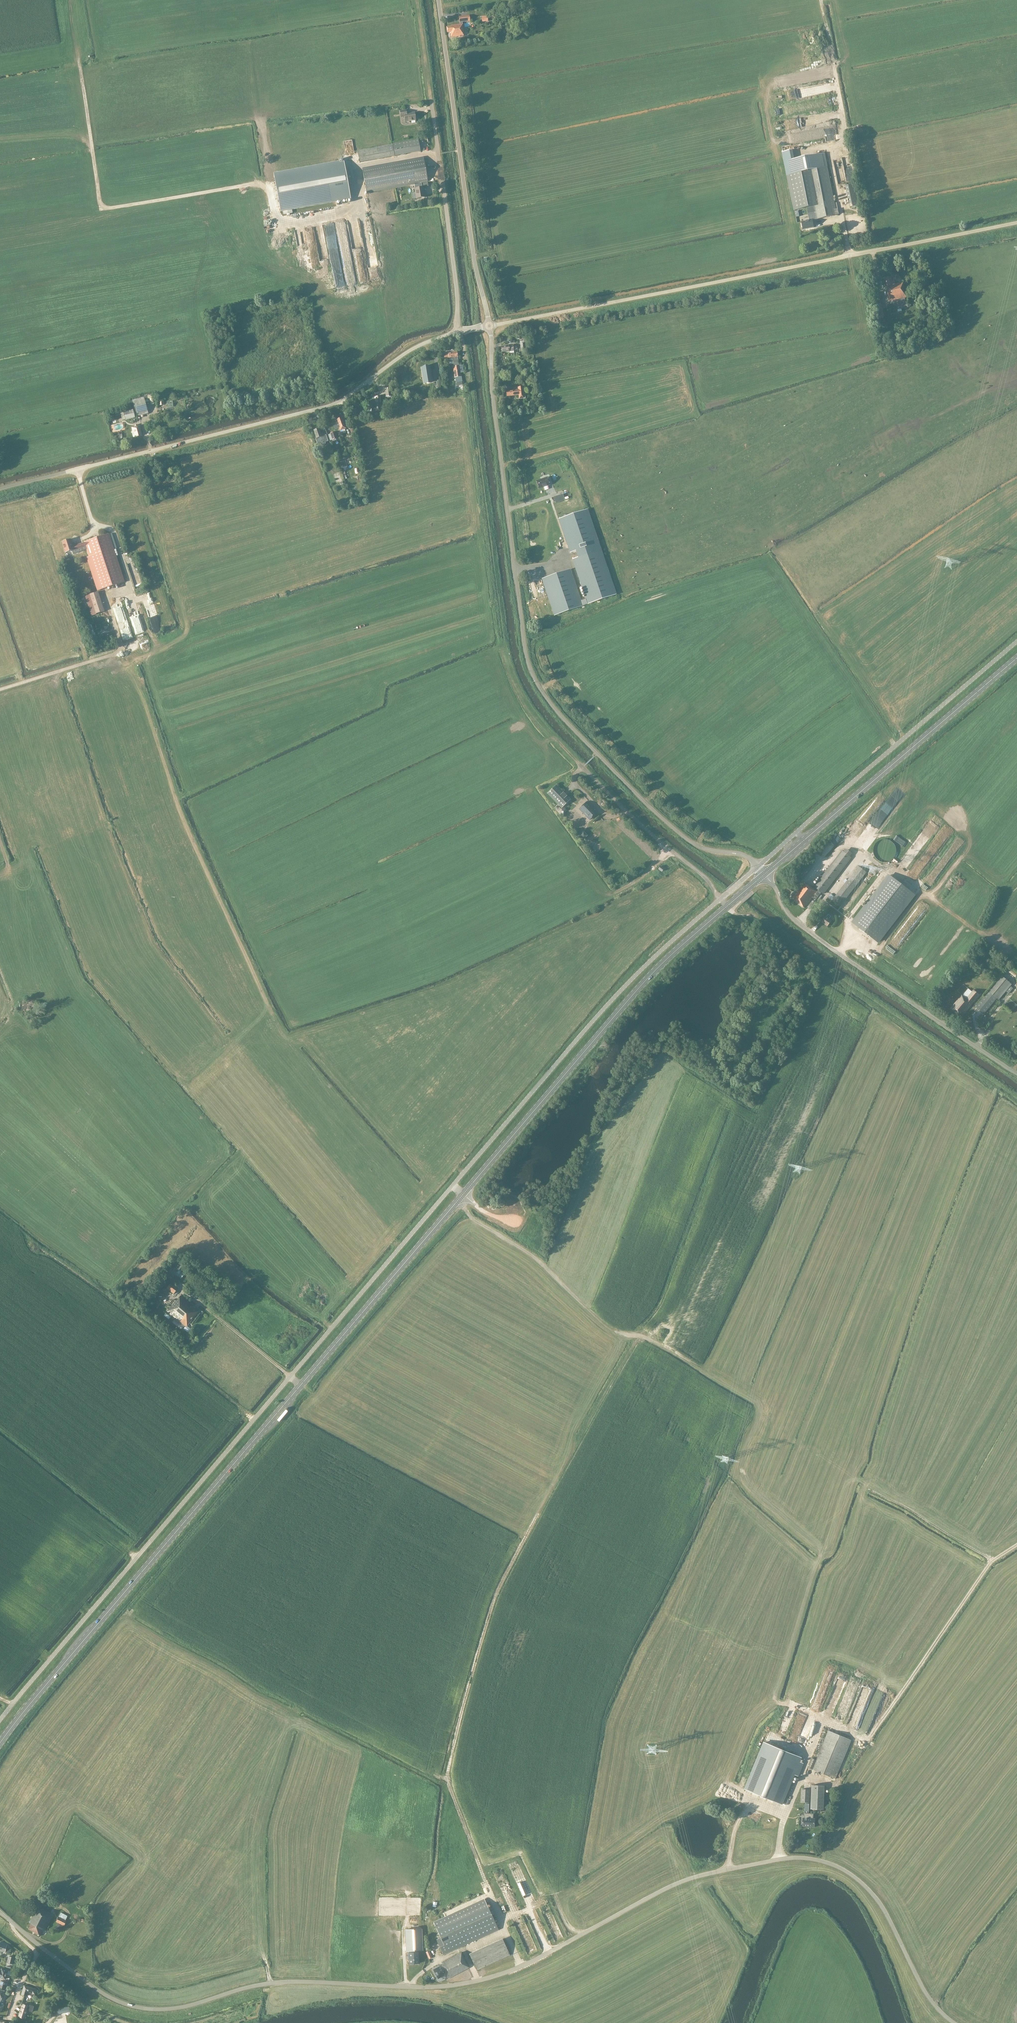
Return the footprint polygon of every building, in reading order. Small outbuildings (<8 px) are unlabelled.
[(450,27),(447,27),(447,32),(451,32),(451,37),(463,36),(463,32),(463,29),(463,25),(463,22),(471,21),(470,15),(459,17),(460,25),(450,26),(450,27)] [(405,122),(416,120),(414,112),(406,114),(406,110),(400,111),(401,117),(404,117),(405,122)] [(392,154),(388,134),(358,140),(362,160),(392,154)] [(423,158),(403,162),(362,169),(366,192),(414,185),(414,184),(428,182),(423,158)] [(344,162),(274,175),(280,211),(350,198),(344,162)] [(801,222),(803,230),(813,228),(812,220),(837,215),(827,167),(797,173),(796,167),(786,169),(794,210),(807,208),(809,220),(801,222)] [(422,183),(415,185),(415,189),(414,189),(416,199),(425,197),(423,187),(422,187),(422,183)] [(855,184),(845,186),(850,208),(859,206),(855,184)] [(287,264),(282,233),(275,234),(280,265),(287,264)] [(904,298),(905,298),(906,297),(903,282),(895,284),(894,280),(892,281),(891,277),(885,278),(889,301),(900,299),(901,302),(888,306),(889,312),(910,307),(909,305),(908,305),(907,301),(905,301),(904,298)] [(885,324),(879,299),(871,301),(877,325),(885,324)] [(528,350),(526,334),(523,335),(525,343),(522,344),(521,339),(521,335),(519,336),(519,339),(518,339),(517,340),(517,341),(518,340),(519,342),(520,351),(528,350)] [(457,352),(448,353),(448,354),(444,354),(444,360),(449,360),(450,362),(453,362),(454,367),(459,366),(457,352)] [(459,366),(454,367),(453,367),(454,377),(461,376),(459,366)] [(429,367),(421,368),(424,380),(431,379),(429,367)] [(523,387),(518,387),(518,390),(506,391),(506,396),(518,395),(519,395),(519,399),(525,399),(523,387)] [(382,410),(380,396),(374,397),(375,404),(373,404),(372,402),(368,402),(370,414),(374,414),(374,411),(382,410)] [(132,400),(137,417),(149,414),(144,397),(132,400)] [(123,412),(125,420),(135,418),(133,409),(123,412)] [(345,428),(342,418),(337,420),(338,423),(336,424),(338,428),(339,427),(340,430),(345,428)] [(139,425),(132,427),(133,431),(134,431),(135,437),(141,436),(140,430),(141,430),(140,426),(139,426),(139,425)] [(326,442),(328,441),(326,435),(321,436),(319,429),(314,431),(316,438),(315,439),(317,445),(321,443),(321,444),(321,445),(322,445),(323,446),(324,446),(325,446),(325,445),(326,445),(326,444),(326,443),(326,442)] [(328,435),(329,439),(332,438),(333,440),(337,438),(335,432),(330,433),(331,434),(328,435)] [(551,485),(548,477),(536,481),(539,489),(551,485)] [(560,508),(561,513),(573,509),(571,504),(560,508)] [(587,510),(568,516),(581,556),(601,550),(587,510)] [(62,542),(65,552),(72,550),(73,554),(86,550),(99,590),(124,582),(109,534),(84,542),(84,543),(80,544),(72,547),(70,539),(62,542)] [(602,550),(572,560),(588,605),(617,595),(602,550)] [(582,606),(570,569),(542,579),(554,615),(582,606)] [(98,592),(85,596),(92,616),(105,612),(98,592)] [(146,642),(136,603),(128,605),(138,644),(146,642)] [(130,637),(121,604),(114,606),(123,639),(130,637)] [(547,793),(561,808),(570,799),(556,785),(547,793)] [(890,786),(883,792),(886,794),(892,788),(890,786)] [(587,802),(579,809),(590,820),(596,814),(591,808),(592,807),(587,802)] [(843,826),(837,833),(843,838),(849,831),(843,826)] [(886,840),(884,840),(883,840),(882,840),(880,840),(879,841),(878,842),(877,843),(875,844),(874,845),(874,847),(873,848),(873,850),(873,851),(873,853),(873,854),(874,856),(874,857),(875,858),(875,859),(876,860),(878,861),(879,862),(880,862),(882,863),(883,863),(885,863),(887,863),(888,862),(890,862),(891,861),(892,860),(893,859),(894,858),(895,857),(895,856),(896,854),(896,853),(896,851),(896,850),(896,848),(895,847),(894,845),(893,844),(892,843),(891,842),(890,841),(888,840),(887,840),(886,840)] [(846,849),(843,852),(841,851),(814,887),(813,889),(808,885),(807,885),(804,883),(792,899),(804,908),(812,897),(814,899),(818,894),(819,891),(823,894),(851,858),(850,856),(852,854),(846,849)] [(795,875),(802,880),(812,867),(806,862),(795,875)] [(845,884),(834,897),(830,894),(828,898),(831,900),(840,907),(866,872),(858,866),(847,880),(845,879),(843,882),(845,884)] [(927,875),(934,881),(939,875),(932,869),(927,875)] [(889,875),(852,923),(877,942),(914,895),(889,875)] [(807,907),(811,910),(815,904),(812,901),(807,907)] [(830,916),(828,914),(826,917),(821,922),(827,926),(831,921),(829,919),(830,916)] [(1015,978),(1016,975),(1016,974),(1009,967),(1006,971),(1015,978)] [(1002,976),(976,1007),(984,1014),(997,998),(999,1000),(1006,991),(1008,994),(1010,992),(1013,988),(1010,986),(1012,984),(1002,976)] [(961,1017),(979,995),(973,990),(966,998),(962,995),(951,1009),(961,1017)] [(185,1274),(179,1270),(186,1261),(181,1257),(176,1264),(175,1262),(171,1267),(172,1268),(168,1273),(173,1276),(174,1274),(181,1279),(185,1274)] [(172,1265),(169,1263),(164,1269),(167,1271),(172,1265)] [(167,1289),(173,1294),(178,1288),(171,1283),(167,1289)] [(169,1304),(171,1306),(167,1311),(167,1312),(185,1327),(183,1329),(188,1333),(191,1329),(187,1326),(199,1311),(180,1295),(176,1300),(172,1300),(169,1304)] [(836,1678),(831,1691),(833,1692),(830,1701),(835,1704),(844,1681),(836,1678)] [(846,1690),(840,1706),(843,1707),(840,1715),(843,1716),(852,1692),(846,1690)] [(878,1701),(880,1694),(873,1691),(869,1703),(872,1704),(874,1699),(878,1701)] [(813,1769),(836,1779),(851,1740),(828,1731),(816,1760),(812,1758),(808,1767),(813,1769)] [(802,1758),(763,1742),(744,1789),(783,1805),(795,1775),(798,1776),(804,1763),(800,1762),(802,1758)] [(811,1809),(824,1809),(825,1785),(812,1785),(811,1809)] [(809,1789),(802,1789),(801,1802),(809,1803),(809,1789)] [(805,1804),(804,1810),(804,1814),(804,1818),(803,1818),(803,1826),(814,1827),(815,1819),(813,1819),(813,1815),(808,1814),(808,1810),(809,1804),(805,1804)] [(507,1882),(499,1885),(510,1912),(516,1909),(512,1900),(508,1902),(506,1898),(512,1895),(512,1894),(509,1895),(508,1893),(511,1892),(507,1882)] [(498,1930),(484,1899),(433,1922),(440,1938),(436,1939),(443,1955),(498,1930)] [(32,1922),(28,1929),(39,1935),(43,1928),(45,1929),(53,1915),(38,1906),(30,1921),(32,1922)] [(56,1922),(64,1926),(67,1921),(66,1920),(68,1916),(61,1912),(56,1922)] [(413,1951),(422,1951),(421,1929),(405,1930),(406,1951),(409,1951),(409,1952),(413,1952),(413,1951)] [(510,1955),(503,1939),(469,1955),(476,1970),(510,1955)] [(0,1943),(0,1951),(5,1952),(9,1953),(10,1949),(6,1948),(7,1945),(0,1943)] [(409,1964),(411,1964),(419,1963),(418,1952),(413,1952),(409,1952),(408,1952),(409,1960),(409,1964)] [(441,1966),(433,1970),(438,1979),(445,1975),(447,1979),(469,1967),(461,1952),(440,1964),(441,1966)] [(6,1979),(9,1970),(1,1968),(1,1971),(0,1971),(0,1977),(6,1979)] [(24,1985),(21,1995),(27,1997),(28,1992),(35,1995),(37,1989),(24,1985)] [(21,2008),(18,2016),(25,2018),(27,2010),(27,2009),(28,2006),(23,2004),(21,2008)]
